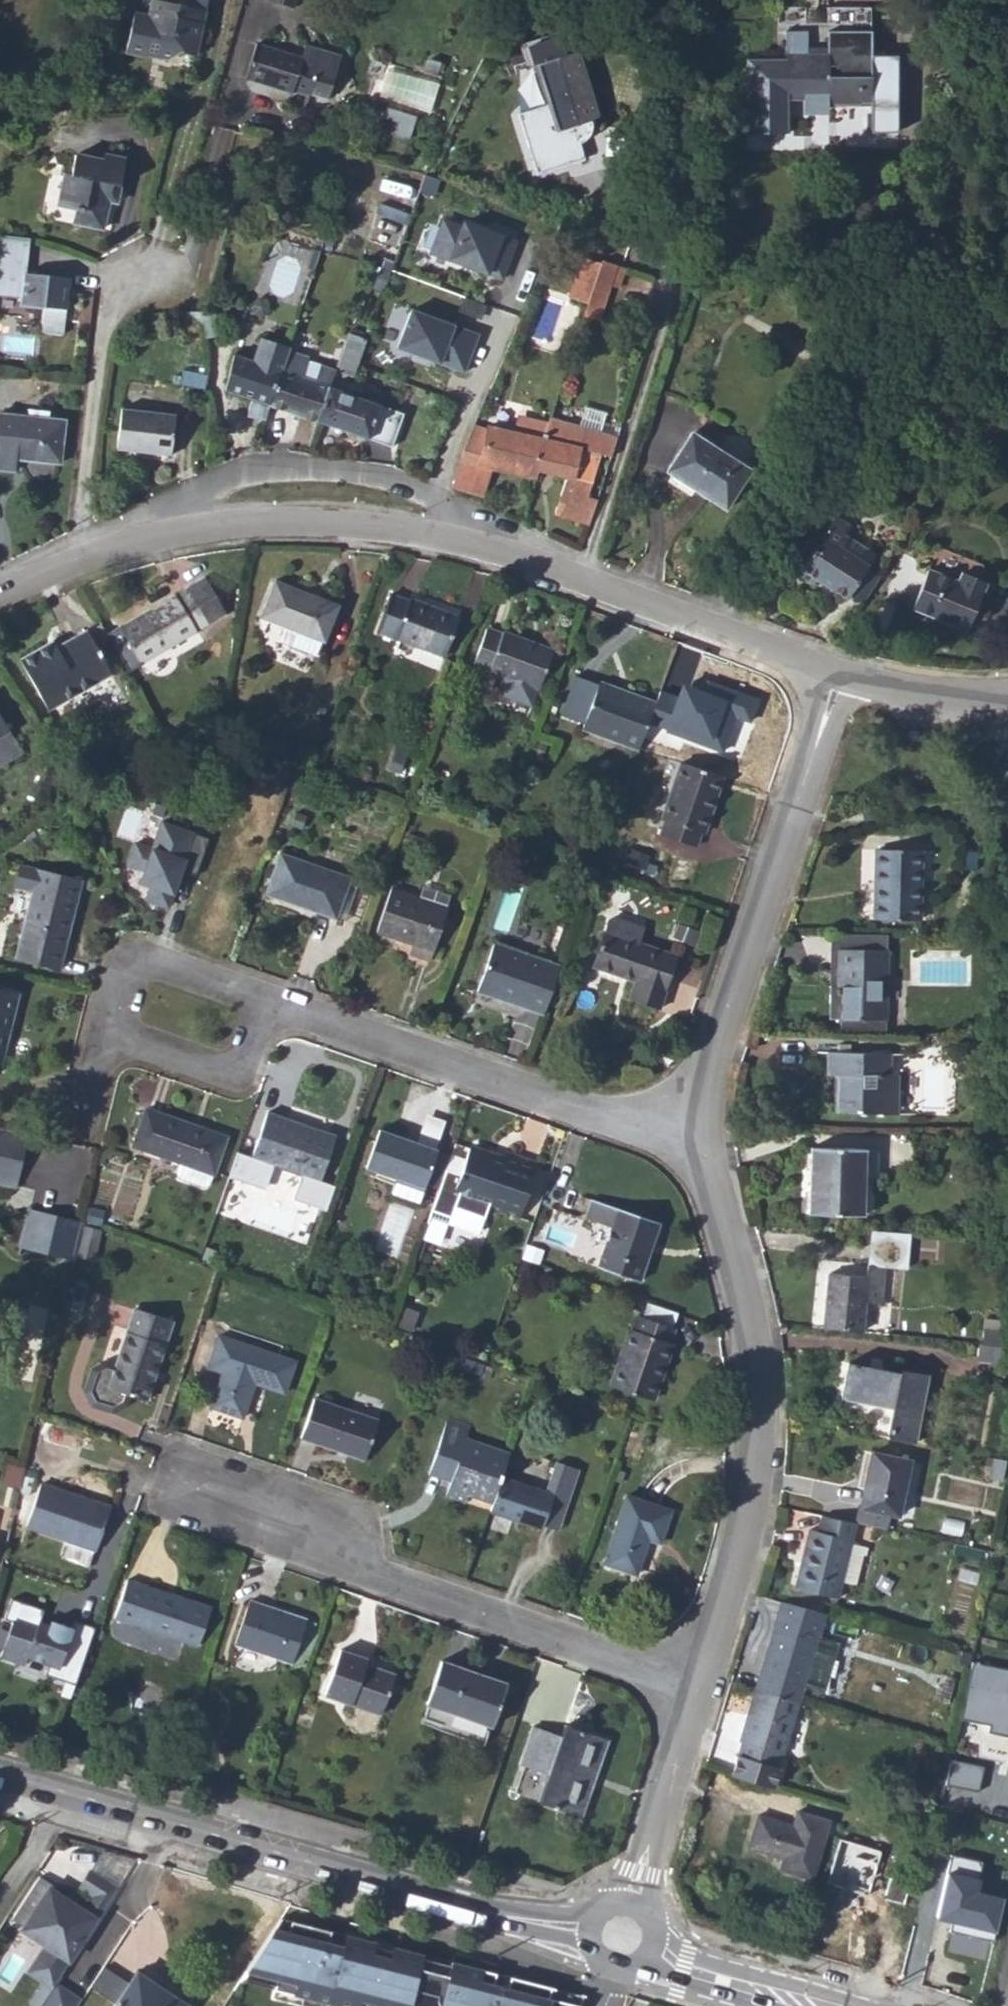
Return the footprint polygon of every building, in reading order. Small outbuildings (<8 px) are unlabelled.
[(163,55),(166,61),(168,62),(182,53),(197,56),(206,9),(181,3),(166,0),(152,0),(148,15),(133,12),(125,52),(147,57),(148,52),(163,55)] [(208,0),(182,0),(181,3),(206,9),(208,0)] [(746,133),(786,133),(786,100),(802,99),(825,98),(827,99),(827,103),(869,103),(868,7),(827,7),(826,48),(805,48),(805,30),(783,31),(783,60),(746,60),(746,133)] [(292,94),(293,92),(308,96),(309,94),(326,98),(340,55),(306,45),(302,57),(256,43),(245,80),(292,94)] [(590,120),(597,118),(575,51),(532,66),(544,105),(516,114),(537,173),(583,158),(578,142),(584,139),(589,134),(590,128),(590,120)] [(166,61),(163,55),(148,52),(147,57),(166,61)] [(802,109),(824,109),(825,98),(802,99),(802,109)] [(369,124),(384,125),(386,103),(371,101),(369,124)] [(391,104),(383,128),(411,137),(419,114),(391,104)] [(62,204),(77,208),(77,210),(81,211),(79,223),(104,228),(110,201),(112,191),(119,192),(126,157),(104,152),(102,159),(75,154),(70,175),(68,175),(62,204)] [(62,174),(55,205),(77,210),(77,208),(62,204),(68,175),(62,174)] [(116,203),(119,192),(112,191),(110,201),(116,203)] [(523,239),(471,219),(465,234),(445,226),(435,251),(507,279),(523,239)] [(70,275),(28,270),(30,239),(0,233),(0,293),(23,295),(22,303),(44,306),(42,330),(63,332),(70,275)] [(599,262),(581,255),(567,298),(585,304),(599,262)] [(597,317),(609,282),(617,284),(623,267),(620,266),(600,260),(599,262),(585,304),(583,312),(597,317)] [(242,289),(246,276),(236,273),(233,286),(242,289)] [(416,310),(402,347),(466,370),(480,333),(416,310)] [(361,355),(367,337),(348,332),(336,364),(355,371),(361,355)] [(270,403),(288,347),(289,345),(262,335),(253,360),(234,353),(223,386),(249,396),(244,408),(266,415),(270,403)] [(317,419),(329,385),(302,375),(309,355),(288,347),(270,403),(317,419)] [(208,374),(182,368),(180,374),(173,373),(172,379),(178,380),(180,382),(184,383),(185,385),(194,386),(195,387),(205,389),(205,386),(208,374)] [(391,445),(403,413),(382,405),(381,403),(329,385),(317,419),(391,445)] [(600,430),(605,411),(585,405),(579,424),(600,430)] [(170,454),(175,413),(121,406),(116,448),(170,454)] [(15,455),(60,460),(64,420),(0,412),(0,466),(14,468),(15,455)] [(483,498),(493,467),(500,468),(535,476),(537,469),(544,436),(536,435),(539,420),(521,415),(516,431),(486,424),(484,427),(474,422),(450,487),(483,498)] [(565,476),(554,512),(590,523),(598,498),(587,496),(600,453),(611,456),(617,435),(600,430),(579,424),(549,415),(547,422),(544,436),(537,469),(565,476)] [(544,436),(547,422),(539,420),(536,435),(544,436)] [(751,468),(690,430),(665,470),(725,508),(751,468)] [(801,567),(816,576),(847,596),(863,569),(867,562),(839,545),(846,535),(840,531),(846,521),(832,512),(820,533),(812,546),(798,539),(782,567),(796,574),(801,567)] [(846,535),(839,545),(867,562),(874,552),(846,535)] [(955,578),(960,569),(931,558),(927,567),(955,578)] [(812,583),(816,576),(801,567),(796,574),(812,583)] [(911,607),(966,629),(987,580),(960,569),(955,578),(927,567),(911,607)] [(860,604),(877,577),(863,569),(847,596),(860,604)] [(141,664),(226,614),(224,610),(208,583),(204,577),(144,612),(146,616),(121,630),(141,664)] [(320,639),(324,640),(339,603),(274,578),(260,615),(284,625),(320,639)] [(443,656),(458,616),(410,598),(409,600),(391,594),(377,631),(443,656)] [(121,630),(146,616),(144,612),(119,626),(121,630)] [(112,674),(127,664),(102,621),(87,629),(112,674)] [(278,640),(315,654),(320,639),(284,625),(278,640)] [(537,687),(552,648),(503,629),(501,633),(485,626),(472,663),(537,687)] [(19,661),(47,710),(112,674),(87,629),(56,647),(58,652),(52,655),(46,645),(19,661)] [(52,655),(58,652),(56,647),(52,642),(46,645),(52,655)] [(646,723),(654,703),(571,671),(554,715),(636,747),(646,723)] [(752,722),(761,697),(707,678),(703,690),(681,682),(676,697),(659,691),(654,703),(646,723),(716,747),(728,714),(752,722)] [(21,754),(0,719),(0,767),(21,754)] [(660,818),(663,819),(659,833),(697,847),(702,831),(705,833),(724,777),(679,761),(660,818)] [(209,837),(161,822),(153,846),(131,839),(122,865),(143,872),(140,881),(150,884),(145,901),(172,910),(184,872),(197,876),(209,837)] [(876,918),(918,918),(920,848),(878,847),(876,918)] [(348,883),(350,876),(280,852),(266,893),(337,918),(348,883)] [(59,970),(81,880),(38,868),(15,959),(59,970)] [(374,893),(348,883),(337,918),(362,927),(374,893)] [(445,907),(449,894),(423,884),(418,898),(445,907)] [(418,946),(415,955),(430,960),(448,908),(445,907),(418,898),(389,888),(375,931),(412,944),(418,946)] [(634,981),(628,998),(659,1009),(677,956),(638,942),(644,926),(616,916),(613,916),(607,919),(591,966),(634,981)] [(560,965),(493,942),(477,990),(542,1014),(560,965)] [(415,955),(418,946),(412,944),(409,952),(415,955)] [(837,984),(842,984),(841,1017),(885,1017),(886,947),(838,947),(837,984)] [(20,991),(0,986),(0,1068),(20,991)] [(829,1074),(837,1075),(837,1112),(897,1112),(897,1073),(890,1072),(890,1052),(830,1050),(829,1074)] [(193,1124),(146,1107),(133,1144),(181,1161),(177,1171),(180,1177),(204,1185),(210,1183),(214,1173),(225,1139),(192,1128),(193,1124)] [(266,1111),(246,1171),(263,1176),(267,1162),(320,1180),(336,1136),(314,1128),(313,1131),(288,1122),(289,1119),(266,1111)] [(288,1122),(313,1131),(314,1128),(289,1119),(288,1122)] [(0,1124),(0,1180),(13,1183),(25,1129),(0,1124)] [(225,1139),(226,1136),(193,1124),(192,1128),(225,1139)] [(423,1187),(437,1149),(379,1129),(365,1167),(396,1178),(423,1187)] [(809,1212),(863,1214),(864,1177),(875,1177),(878,1175),(879,1150),(877,1150),(876,1149),(811,1146),(809,1212)] [(520,1216),(537,1166),(504,1155),(503,1159),(469,1148),(453,1193),(520,1216)] [(391,1193),(418,1202),(423,1187),(396,1178),(391,1193)] [(610,1226),(597,1266),(640,1280),(659,1222),(590,1198),(585,1217),(610,1226)] [(101,1211),(88,1206),(83,1220),(96,1225),(101,1211)] [(29,1210),(21,1243),(61,1253),(69,1219),(29,1210)] [(83,1222),(69,1219),(61,1253),(75,1256),(83,1222)] [(80,1254),(96,1257),(101,1226),(85,1224),(80,1254)] [(825,1326),(861,1330),(864,1300),(880,1302),(883,1266),(870,1265),(869,1275),(829,1272),(825,1326)] [(670,1327),(675,1312),(646,1302),(641,1316),(670,1327)] [(95,1404),(113,1409),(126,1402),(129,1394),(147,1399),(172,1321),(134,1308),(116,1367),(103,1363),(94,1367),(87,1389),(95,1404)] [(638,1315),(633,1330),(630,1329),(610,1387),(652,1401),(672,1344),(669,1343),(674,1328),(670,1327),(641,1316),(638,1315)] [(981,1343),(1001,1345),(1001,1329),(983,1328),(981,1343)] [(248,1389),(251,1382),(254,1383),(285,1393),(296,1361),(219,1335),(208,1367),(222,1372),(211,1407),(242,1418),(252,1391),(248,1389)] [(1001,1345),(981,1343),(979,1342),(977,1358),(1000,1360),(1001,1345)] [(887,1436),(915,1441),(928,1373),(902,1368),(901,1371),(847,1361),(841,1395),(893,1405),(887,1436)] [(364,1459),(377,1420),(314,1399),(301,1438),(364,1459)] [(502,1477),(509,1453),(467,1439),(471,1426),(448,1418),(428,1473),(449,1481),(445,1495),(466,1502),(468,1495),(492,1504),(502,1477)] [(891,1512),(898,1514),(910,1458),(872,1450),(861,1505),(891,1512)] [(994,1456),(990,1476),(1003,1478),(1007,1459),(994,1456)] [(542,1530),(554,1496),(502,1477),(492,1504),(490,1511),(542,1530)] [(93,1550),(95,1550),(109,1510),(76,1498),(77,1495),(41,1483),(26,1527),(68,1541),(93,1550)] [(109,1510),(110,1507),(77,1495),(76,1498),(109,1510)] [(636,1574),(649,1538),(660,1542),(671,1511),(626,1496),(604,1562),(636,1574)] [(887,1527),(891,1512),(861,1505),(859,1505),(855,1520),(887,1527)] [(841,1579),(848,1549),(855,1520),(824,1514),(821,1530),(810,1527),(795,1586),(837,1596),(841,1579)] [(88,1565),(93,1550),(68,1541),(63,1557),(88,1565)] [(841,1579),(856,1583),(862,1553),(848,1549),(841,1579)] [(197,1646),(210,1608),(128,1579),(115,1619),(197,1646)] [(45,1674),(75,1684),(94,1628),(74,1621),(72,1627),(61,1623),(59,1629),(49,1625),(40,1622),(44,1609),(12,1598),(5,1618),(13,1621),(1,1655),(25,1663),(28,1656),(48,1663),(45,1674)] [(755,1688),(799,1702),(827,1611),(782,1598),(755,1688)] [(292,1664),(307,1619),(250,1599),(235,1644),(292,1664)] [(51,1620),(49,1625),(59,1629),(61,1623),(51,1620)] [(367,1662),(368,1659),(340,1650),(325,1694),(382,1715),(396,1675),(366,1666),(367,1662)] [(441,1724),(440,1729),(484,1745),(490,1728),(492,1728),(508,1684),(441,1660),(426,1705),(428,1705),(424,1717),(441,1724)] [(974,1660),(962,1716),(990,1721),(989,1731),(1007,1734),(1007,1669),(974,1660)] [(396,1675),(396,1672),(367,1662),(366,1666),(396,1675)] [(737,1755),(778,1767),(782,1753),(784,1753),(799,1702),(755,1688),(740,1739),(742,1740),(737,1755)] [(796,1720),(789,1749),(802,1752),(809,1724),(796,1720)] [(581,1815),(607,1739),(566,1725),(562,1736),(534,1726),(521,1764),(525,1765),(516,1793),(581,1815)] [(732,1774),(772,1786),(778,1767),(737,1755),(732,1774)] [(953,1759),(949,1781),(979,1786),(983,1763),(953,1759)] [(911,1799),(930,1805),(935,1785),(917,1779),(911,1799)] [(748,1847),(784,1858),(780,1870),(812,1879),(829,1819),(798,1809),(793,1824),(758,1814),(748,1847)] [(932,1875),(943,1878),(947,1878),(952,1856),(937,1852),(933,1870),(932,1875)] [(922,1881),(941,1886),(943,1878),(932,1875),(933,1870),(925,1868),(922,1881)] [(107,1905),(119,1888),(90,1870),(78,1889),(90,1897),(80,1913),(52,1894),(50,1896),(83,1917),(96,1897),(107,1905)] [(884,1897),(904,1903),(910,1883),(890,1877),(884,1897)] [(61,1976),(107,1905),(96,1897),(83,1917),(50,1896),(52,1894),(56,1888),(40,1878),(12,1921),(46,1943),(50,1946),(39,1962),(61,1976)] [(291,1884),(272,1879),(270,1889),(289,1894),(290,1890),(291,1884)] [(913,1923),(994,1942),(1003,1900),(941,1886),(922,1881),(921,1886),(913,1923)] [(282,1918),(276,1928),(289,1931),(292,1920),(282,1918)] [(276,1928),(247,1970),(276,1977),(274,1988),(346,2005),(360,2005),(362,1998),(380,2003),(379,2005),(581,2005),(582,2005),(549,1997),(551,1987),(510,1976),(510,1978),(508,1987),(493,1983),(495,1974),(496,1972),(452,1961),(451,1961),(450,1964),(448,1974),(420,1967),(422,1958),(423,1954),(393,1946),(392,1950),(391,1957),(373,1953),(375,1945),(375,1942),(345,1935),(341,1945),(328,1941),(331,1930),(292,1920),(289,1931),(276,1928)] [(345,1935),(331,1930),(328,1941),(341,1945),(345,1935)] [(50,1946),(46,1943),(25,1974),(51,1991),(56,1983),(61,1976),(39,1962),(50,1946)] [(392,1950),(375,1945),(373,1953),(391,1957),(392,1950)] [(450,1964),(422,1958),(420,1967),(448,1974),(450,1964)] [(131,1976),(107,1960),(93,1981),(118,1997),(131,1976)] [(136,1969),(131,1976),(118,1997),(112,2005),(186,2005),(188,2003),(136,1969)] [(276,1977),(247,1970),(240,1980),(274,1988),(276,1977)] [(510,1978),(495,1974),(493,1983),(508,1987),(510,1978)] [(56,1983),(51,1991),(41,2005),(77,2005),(81,2000),(56,1983)] [(586,1995),(551,1987),(549,1997),(582,2005),(586,1995)]
